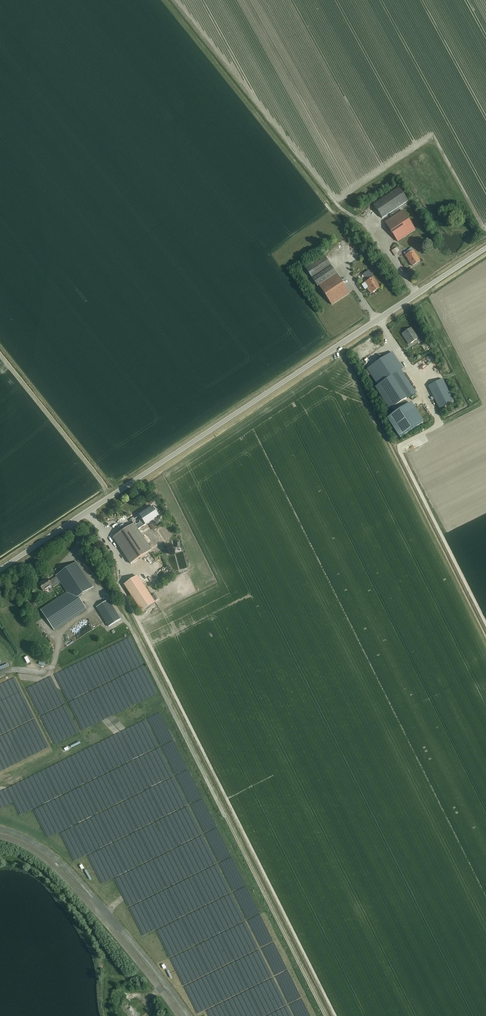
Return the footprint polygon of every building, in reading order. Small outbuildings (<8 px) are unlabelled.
[(373,205),(374,205),(382,218),(407,201),(399,188),(373,205)] [(398,241),(415,230),(402,211),(385,222),(398,241)] [(412,266),(420,261),(413,251),(405,256),(412,266)] [(306,268),(312,278),(331,266),(324,256),(306,268)] [(317,286),(319,285),(336,274),(331,266),(312,278),(317,286)] [(380,287),(374,278),(369,270),(363,274),(365,277),(366,276),(369,280),(366,282),(369,287),(367,288),(371,293),(380,287)] [(336,274),(319,285),(332,305),(349,293),(336,274)] [(411,328),(404,333),(402,334),(409,344),(418,338),(411,328)] [(392,352),(367,369),(378,385),(392,375),(401,370),(403,368),(392,352)] [(416,392),(401,370),(392,375),(407,398),(416,392)] [(378,385),(375,387),(390,410),(392,408),(403,401),(407,398),(392,375),(378,385)] [(439,408),(454,401),(443,379),(428,386),(439,408)] [(392,408),(395,413),(407,405),(403,401),(392,408)] [(395,413),(388,418),(400,437),(423,422),(410,403),(407,405),(395,413)] [(160,515),(154,506),(146,512),(147,512),(139,517),(142,521),(144,525),(145,525),(148,523),(148,521),(151,519),(152,520),(160,515)] [(142,521),(136,525),(134,524),(114,537),(131,563),(152,549),(138,529),(144,525),(142,521)] [(99,535),(94,538),(98,545),(103,542),(99,535)] [(56,576),(56,577),(60,583),(67,592),(40,609),(54,630),(87,609),(78,597),(93,587),(77,562),(56,576)] [(60,583),(56,577),(49,581),(47,579),(39,584),(43,591),(52,586),(53,587),(60,583)] [(141,579),(127,588),(144,615),(158,606),(141,579)] [(108,627),(120,619),(108,600),(96,607),(108,627)]
